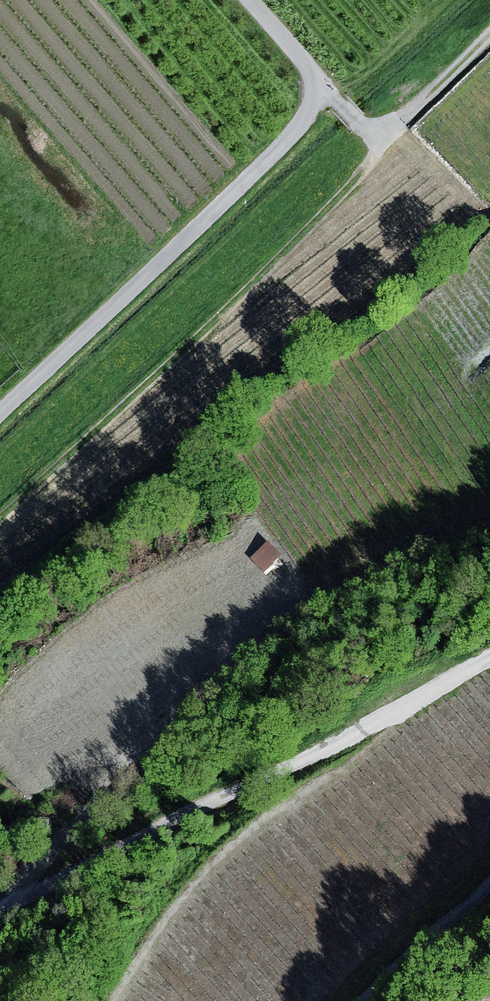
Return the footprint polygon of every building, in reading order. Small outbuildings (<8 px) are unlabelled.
[(279,556),(268,544),(253,558),(264,570),(279,556)]
